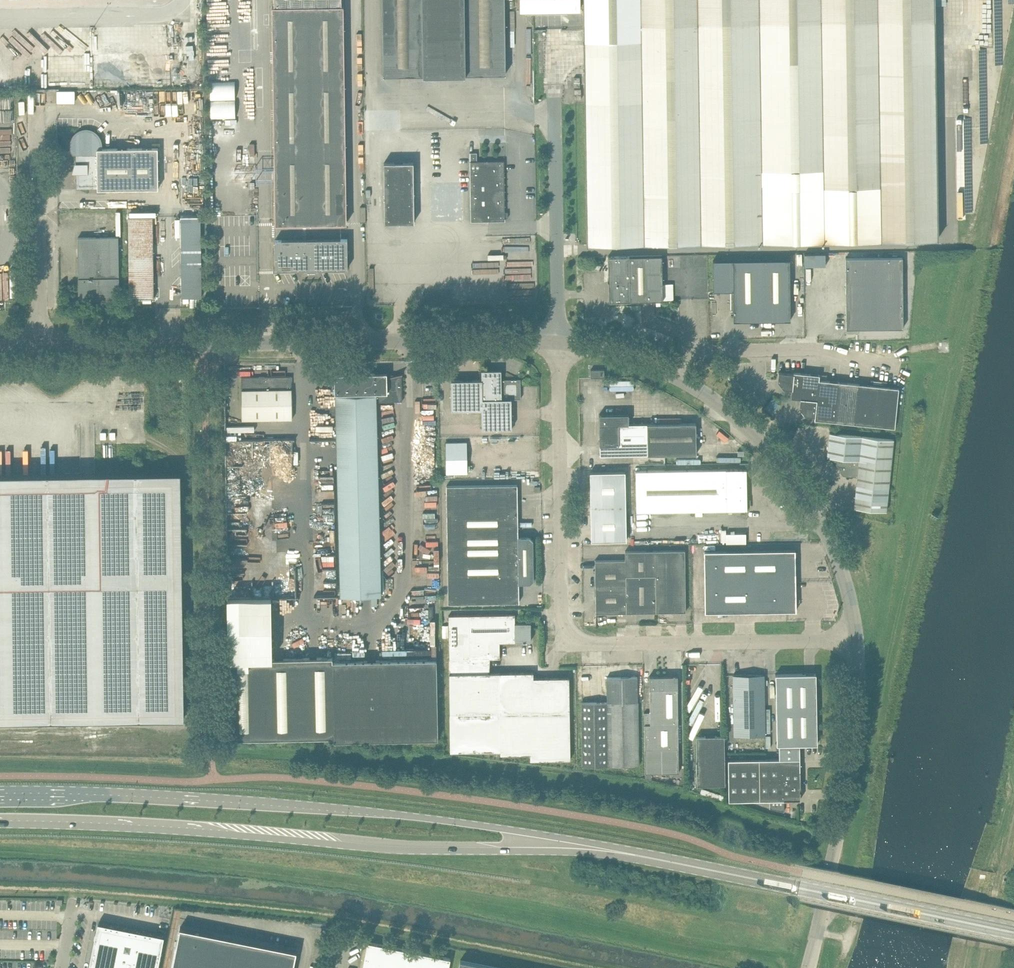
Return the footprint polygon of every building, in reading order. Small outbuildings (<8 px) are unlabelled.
[(384,75),(506,74),(505,0),(383,0),(384,75)] [(519,9),(580,8),(580,0),(519,0),(519,9)] [(584,39),(641,39),(640,23),(639,23),(639,20),(640,20),(641,13),(640,0),(584,0),(584,39)] [(935,0),(640,0),(641,13),(640,20),(639,20),(639,23),(640,23),(935,17),(935,0)] [(342,5),(274,6),(273,6),(276,223),(346,222),(343,5),(342,5)] [(938,238),(935,17),(640,23),(641,39),(584,39),(587,243),(938,238)] [(158,147),(99,148),(99,147),(99,146),(99,144),(99,143),(99,141),(99,140),(98,139),(98,137),(97,137),(96,136),(95,134),(94,133),(92,132),(91,132),(90,131),(89,131),(87,131),(85,131),(84,131),(82,132),(81,132),(80,133),(79,133),(78,134),(77,135),(76,136),(75,138),(74,139),(74,140),(74,141),(73,142),(73,143),(73,145),(74,146),(74,147),(74,149),(75,150),(75,151),(77,151),(77,187),(98,187),(98,189),(159,188),(158,147)] [(504,160),(474,161),(474,156),(477,156),(477,152),(470,152),(471,221),(505,220),(505,218),(508,217),(508,212),(505,212),(504,160)] [(384,162),(385,222),(414,222),(413,162),(384,162)] [(154,297),(154,287),(153,216),(128,217),(129,287),(129,297),(154,297)] [(181,297),(202,296),(200,216),(180,216),(181,297)] [(119,237),(78,237),(79,298),(120,297),(119,237)] [(318,268),(348,268),(347,238),(275,240),(275,269),(305,268),(305,269),(318,269),(318,268)] [(662,255),(629,256),(630,301),(663,300),(662,255)] [(630,301),(629,256),(608,256),(608,276),(608,277),(608,279),(608,280),(609,281),(608,281),(609,281),(609,301),(630,301)] [(903,257),(846,257),(846,328),(903,328),(903,257)] [(733,260),(733,290),(734,321),(790,320),(790,259),(733,260)] [(733,290),(733,260),(713,260),(713,291),(733,290)] [(501,379),(501,376),(501,369),(495,370),(481,370),(482,376),(482,379),(451,380),(452,410),(482,409),(482,428),(512,428),(511,399),(514,399),(514,398),(511,398),(511,392),(521,391),(521,379),(501,379)] [(591,377),(604,377),(604,369),(591,369),(591,377)] [(387,372),(334,374),(335,393),(378,392),(387,392),(387,378),(387,372)] [(895,427),(899,387),(886,386),(887,381),(871,379),(871,384),(819,379),(820,374),(794,372),(793,373),(779,372),(778,381),(784,388),(792,389),(791,397),(800,398),(799,407),(805,415),(815,416),(814,419),(895,427)] [(402,373),(387,378),(387,392),(378,392),(378,401),(403,400),(402,374),(402,373)] [(242,419),(292,419),(292,376),(241,377),(242,419)] [(381,595),(376,404),(376,394),(336,395),(341,596),(381,595)] [(659,402),(631,402),(631,421),(660,420),(659,402)] [(629,413),(599,414),(600,424),(629,424),(629,413)] [(647,423),(629,424),(600,424),(600,455),(647,454),(647,423)] [(696,423),(647,423),(647,454),(697,453),(696,423)] [(854,507),(886,511),(894,439),(829,432),(827,456),(837,457),(837,463),(839,466),(842,466),(841,472),(843,475),(857,476),(854,507)] [(507,440),(497,441),(446,441),(446,474),(508,472),(507,440)] [(747,509),(746,468),(636,470),(636,511),(747,509)] [(184,717),(181,471),(0,474),(0,720),(184,717)] [(626,506),(625,471),(590,472),(591,506),(626,506)] [(519,583),(518,536),(517,484),(447,485),(448,603),(519,602),(519,583)] [(626,540),(626,506),(591,506),(592,540),(626,540)] [(529,536),(518,536),(519,583),(530,583),(534,579),(533,540),(529,536)] [(796,610),(795,549),(704,551),(705,611),(796,610)] [(625,551),(625,559),(625,576),(656,575),(656,612),(686,611),(685,550),(625,551)] [(625,576),(625,559),(595,560),(596,613),(626,612),(625,576)] [(656,575),(625,576),(626,612),(656,612),(656,575)] [(515,641),(515,622),(515,614),(468,615),(468,643),(500,642),(515,642),(515,641)] [(500,715),(499,672),(489,672),(490,658),(500,658),(500,642),(468,643),(468,615),(449,615),(449,648),(450,716),(500,715)] [(531,622),(515,622),(515,641),(523,641),(525,641),(531,641),(531,622)] [(334,737),(333,661),(333,657),(230,659),(232,739),(334,737)] [(438,739),(437,659),(333,661),(334,737),(334,741),(438,739)] [(533,672),(499,672),(500,715),(570,714),(569,677),(534,677),(533,672)] [(816,673),(776,674),(777,745),(780,745),(780,758),(800,758),(800,744),(817,744),(816,673)] [(765,735),(764,674),(733,675),(734,735),(765,735)] [(678,688),(678,685),(678,675),(649,676),(650,688),(678,688)] [(639,765),(638,686),(637,676),(607,677),(607,701),(608,765),(639,765)] [(678,724),(678,688),(650,688),(650,712),(650,724),(678,724)] [(608,765),(607,701),(581,702),(582,766),(608,765)] [(570,759),(570,721),(570,714),(500,715),(501,750),(501,754),(530,753),(531,759),(570,759)] [(501,750),(500,715),(450,716),(450,751),(501,750)] [(679,750),(678,724),(650,724),(645,725),(645,751),(679,750)] [(725,753),(724,735),(696,736),(697,784),(725,784),(725,753)] [(679,772),(679,750),(645,751),(645,773),(679,772)] [(780,758),(759,759),(760,800),(770,799),(784,799),(800,799),(800,790),(799,787),(800,787),(800,758),(780,758)] [(760,800),(759,759),(728,759),(729,800),(760,800)] [(784,811),(784,799),(770,799),(770,808),(784,811)] [(162,946),(164,935),(98,922),(96,932),(89,967),(158,967),(162,946)] [(172,967),(293,967),(296,950),(180,927),(172,967)] [(380,944),(371,942),(371,943),(371,944),(368,944),(363,967),(375,967),(380,944)] [(450,958),(380,944),(375,967),(448,967),(450,958)] [(460,960),(459,967),(501,967),(460,960)]
